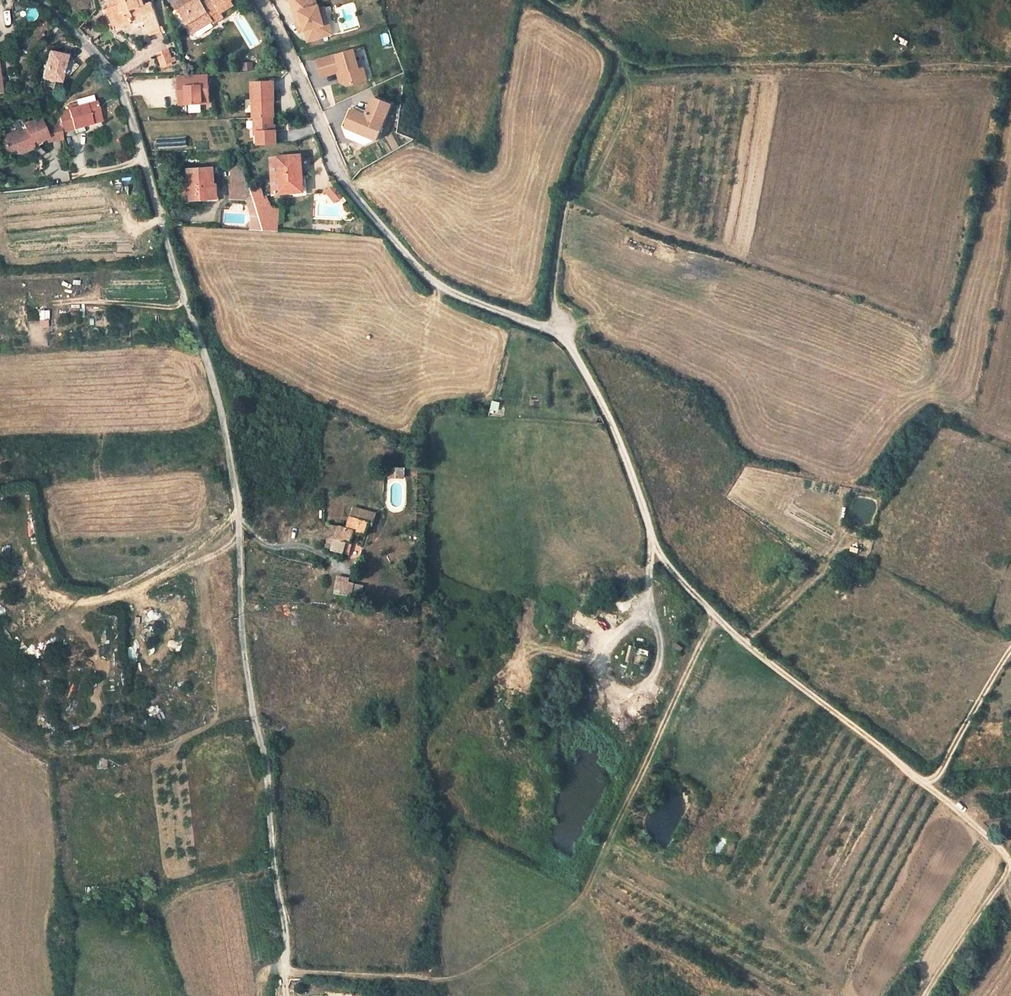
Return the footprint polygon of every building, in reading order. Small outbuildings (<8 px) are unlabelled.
[(111,6),(118,25),(134,20),(144,17),(145,20),(148,31),(160,28),(152,2),(140,6),(138,0),(111,0),(113,6),(111,6)] [(172,2),(176,10),(179,9),(193,33),(214,21),(211,16),(220,11),(221,13),(234,6),(231,0),(232,0),(206,0),(203,2),(202,0),(175,0),(172,2)] [(316,0),(290,0),(294,11),(300,9),(305,28),(309,39),(328,33),(325,23),(330,22),(325,5),(320,7),(319,4),(317,4),(316,0)] [(111,6),(105,9),(113,26),(118,25),(111,6)] [(300,9),(294,11),(300,30),(305,28),(300,9)] [(220,11),(211,16),(214,21),(215,22),(223,17),(221,13),(220,11)] [(330,22),(325,23),(328,33),(333,32),(330,22)] [(162,32),(160,28),(148,31),(150,36),(162,32)] [(355,47),(315,58),(320,77),(337,74),(339,82),(346,86),(367,80),(363,65),(359,65),(355,47)] [(64,54),(45,49),(37,88),(51,91),(52,82),(57,83),(75,65),(64,54)] [(169,51),(158,56),(161,65),(162,64),(171,61),(173,60),(169,51)] [(203,74),(176,75),(177,86),(176,86),(176,98),(184,97),(184,104),(199,103),(199,97),(206,97),(206,85),(203,85),(203,74)] [(273,82),(251,83),(251,117),(271,116),(271,98),(273,98),(273,82)] [(367,110),(354,106),(350,118),(347,116),(345,123),(347,129),(366,135),(364,139),(368,140),(375,136),(376,134),(379,134),(391,98),(373,92),(367,110)] [(75,105),(67,107),(73,129),(82,127),(100,122),(95,103),(76,108),(75,105)] [(271,130),(271,116),(253,117),(253,131),(256,131),(256,143),(274,143),(274,130),(271,130)] [(23,125),(26,134),(15,138),(14,133),(3,137),(1,141),(6,153),(15,150),(17,153),(20,154),(31,150),(33,147),(31,143),(36,142),(36,143),(47,139),(48,142),(63,140),(60,124),(51,127),(43,130),(39,119),(23,125)] [(347,129),(350,134),(364,139),(366,135),(347,129)] [(157,138),(157,148),(187,147),(187,137),(157,138)] [(301,156),(278,157),(280,193),(303,191),(301,156)] [(278,157),(271,158),(273,193),(280,193),(278,157)] [(67,181),(64,162),(46,165),(48,174),(54,173),(55,183),(67,181)] [(243,166),(233,165),(231,199),(248,199),(252,196),(243,166)] [(199,168),(188,169),(189,183),(191,200),(216,198),(214,167),(199,168)] [(336,189),(329,195),(335,201),(342,195),(336,189)] [(252,192),(254,200),(259,215),(270,215),(265,200),(263,200),(260,190),(252,192)] [(254,200),(248,201),(252,214),(259,215),(254,200)] [(259,215),(252,214),(251,229),(264,230),(259,215)] [(270,215),(259,215),(264,230),(277,231),(278,216),(270,215)] [(50,318),(49,309),(38,310),(39,319),(50,318)] [(500,402),(493,400),(490,408),(498,410),(500,402)] [(353,507),(351,516),(348,528),(332,524),(326,548),(345,553),(348,541),(353,542),(356,532),(366,535),(369,524),(372,525),(375,513),(353,507)] [(351,577),(339,575),(336,593),(353,596),(356,582),(350,581),(351,577)] [(366,584),(356,582),(353,596),(363,598),(366,584)] [(648,657),(636,654),(634,662),(646,664),(648,657)] [(1005,921),(998,916),(991,927),(997,932),(1005,921)]
